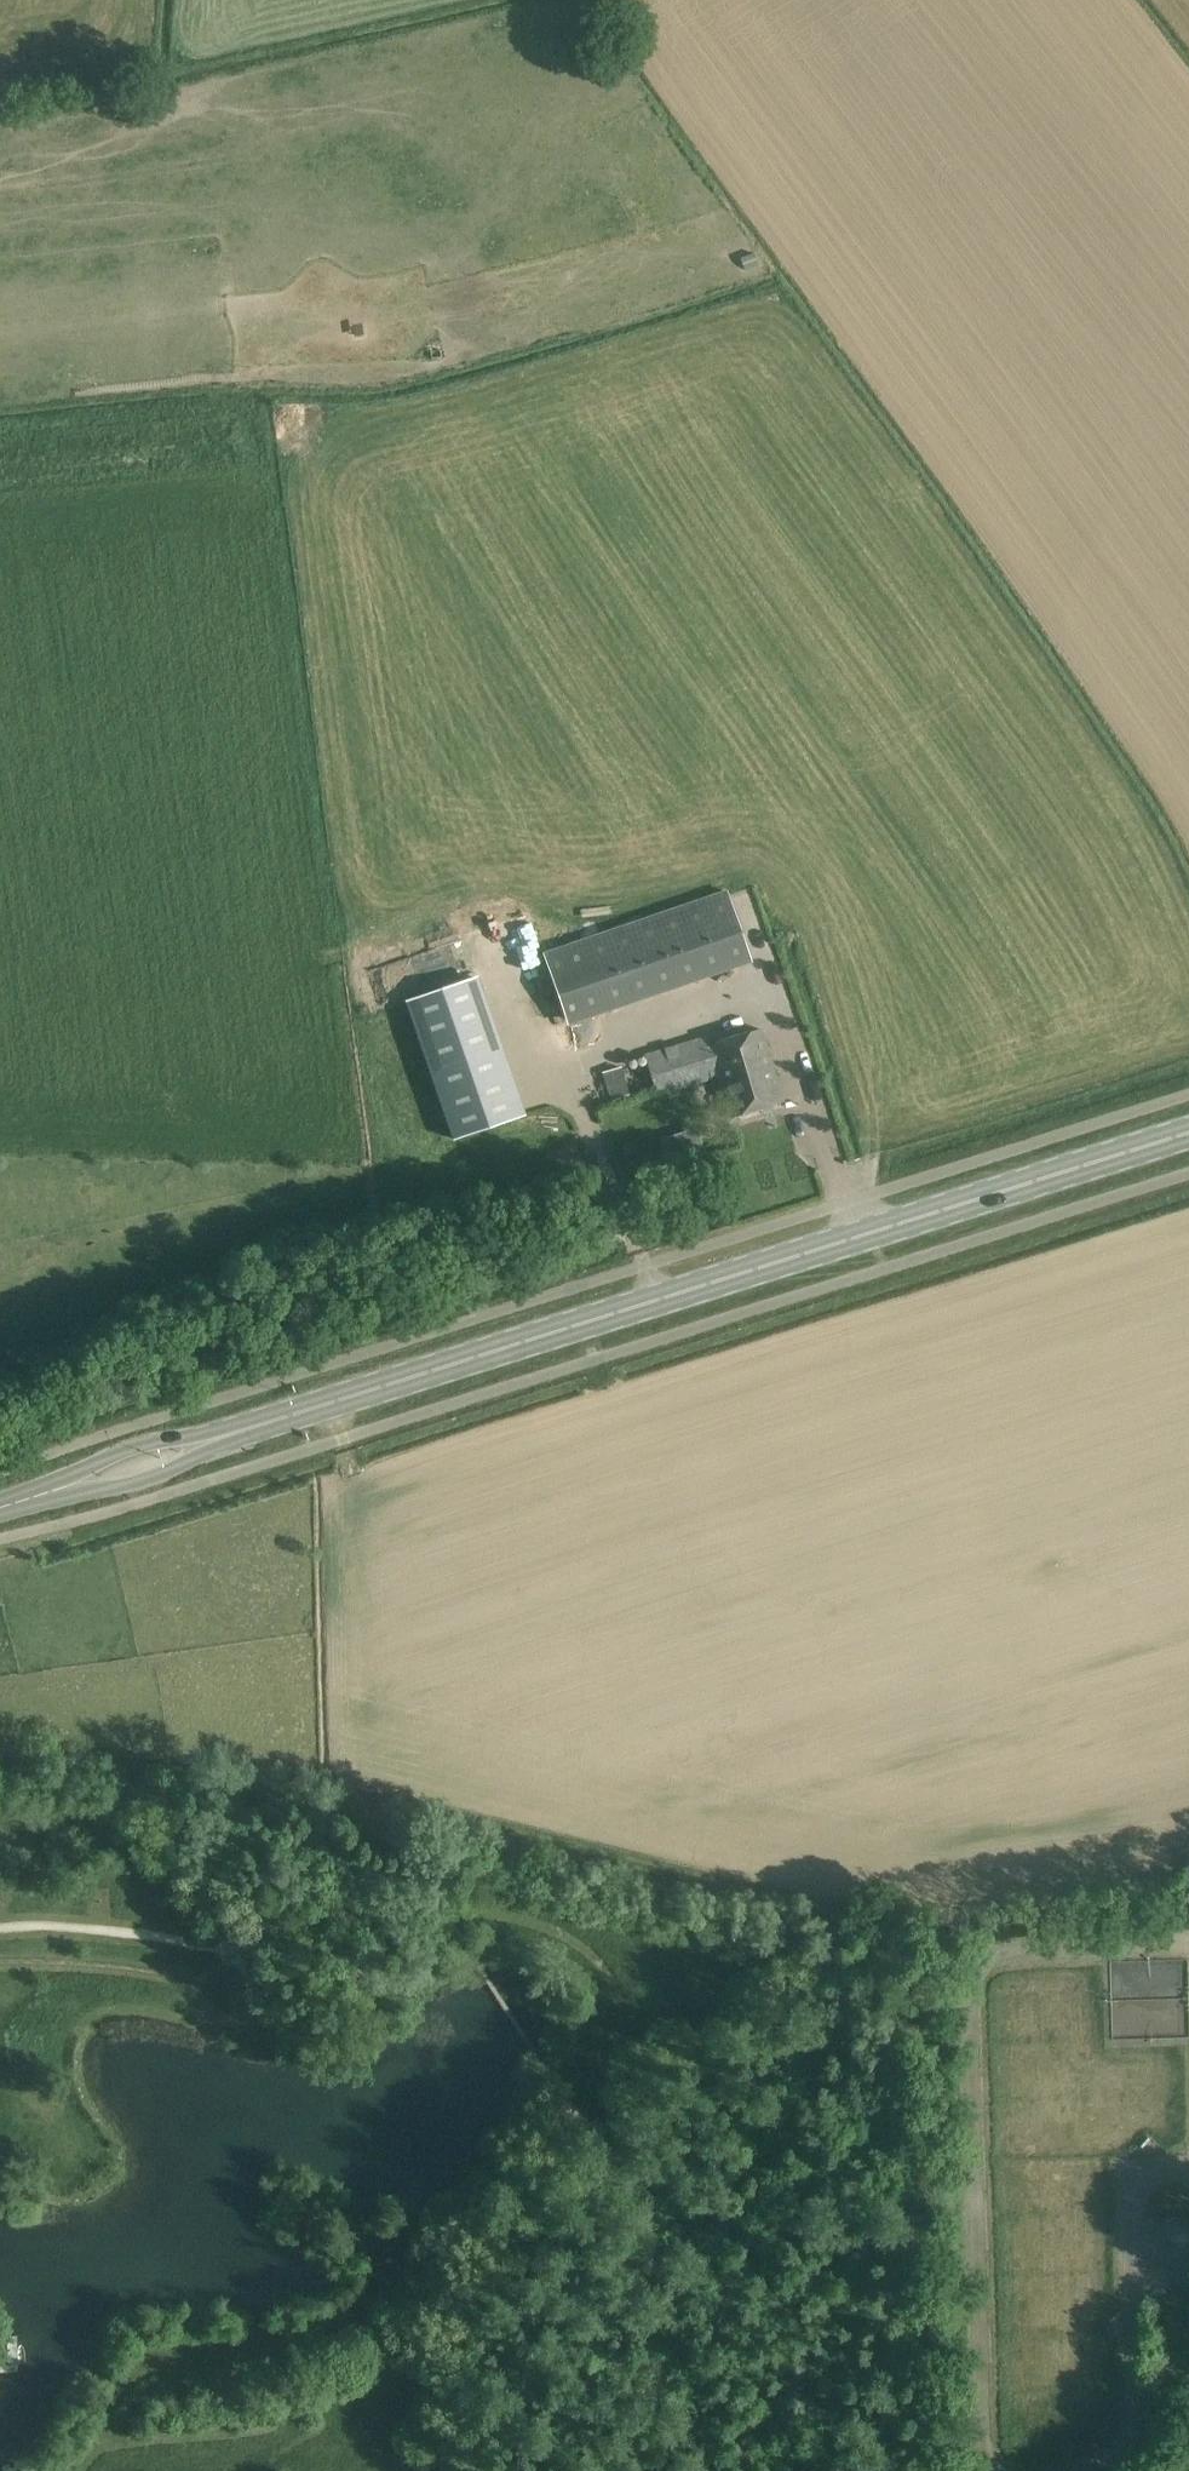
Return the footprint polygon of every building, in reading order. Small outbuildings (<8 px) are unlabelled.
[(543,954),(566,1023),(750,962),(727,893),(543,954)] [(474,978),(406,1002),(453,1139),(522,1115),(474,978)] [(730,1118),(782,1101),(758,1028),(708,1041),(707,1037),(645,1055),(646,1057),(643,1058),(656,1098),(716,1079),(730,1118)] [(600,1071),(605,1098),(624,1094),(618,1067),(600,1071)] [(1113,2046),(1188,2044),(1188,1982),(1188,1965),(1111,1967),(1113,2046)]
